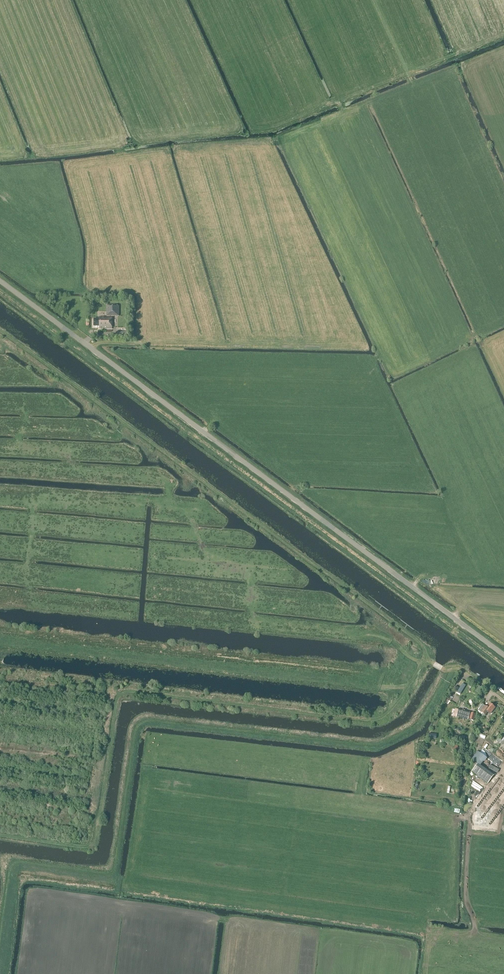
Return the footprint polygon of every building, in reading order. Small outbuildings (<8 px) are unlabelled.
[(119,316),(119,306),(115,306),(115,305),(107,305),(107,316),(119,316)] [(112,329),(112,317),(99,317),(99,319),(94,319),(94,327),(99,327),(99,329),(112,329)] [(490,714),(495,708),(490,704),(487,708),(483,705),(478,711),(485,716),(487,712),(490,714)] [(470,713),(455,709),(453,717),(468,720),(470,713)] [(472,760),(477,764),(480,766),(486,758),(477,752),(472,760)] [(477,764),(472,772),(488,784),(494,776),(480,766),(477,764)]
